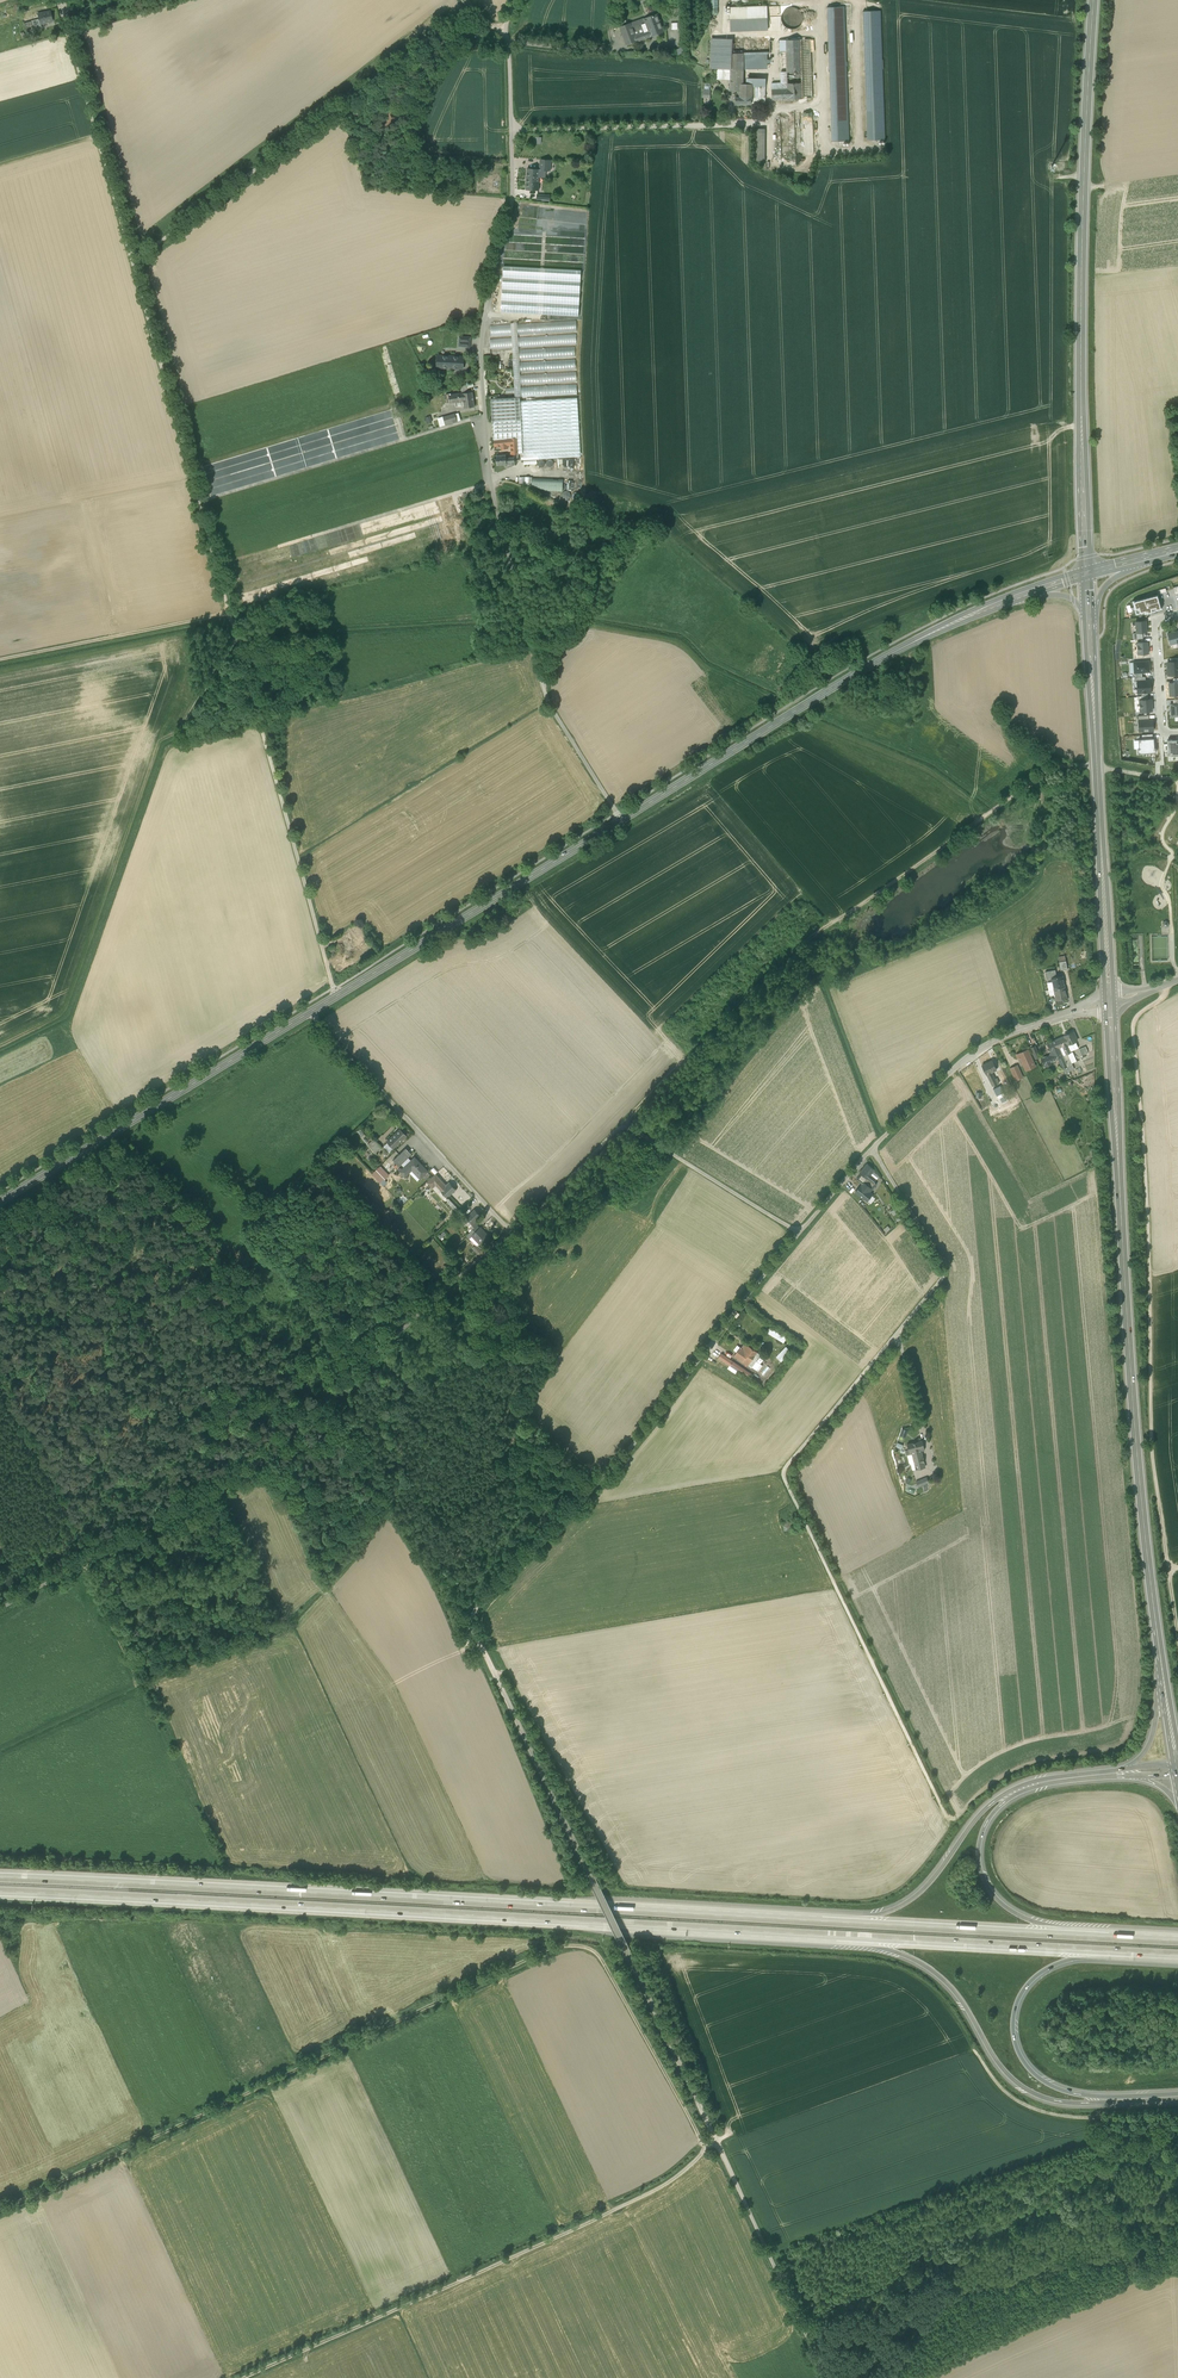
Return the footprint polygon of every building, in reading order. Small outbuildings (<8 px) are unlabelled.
[(780,17),(787,23),(786,25),(793,31),(801,21),(798,19),(802,14),(790,5),(780,17)] [(767,6),(730,8),(731,31),(768,30),(767,6)] [(844,7),(827,7),(831,142),(849,141),(844,7)] [(53,9),(40,13),(41,20),(28,23),(30,31),(45,27),(44,24),(57,21),(53,9)] [(880,11),(863,11),(867,140),(885,140),(880,11)] [(644,19),(649,31),(644,33),(646,38),(664,32),(658,14),(644,19)] [(644,18),(630,23),(637,41),(646,38),(644,33),(649,31),(644,19),(644,18)] [(630,23),(620,27),(626,45),(637,41),(630,23)] [(726,39),(711,40),(711,68),(716,69),(730,69),(731,42),(726,39)] [(810,39),(801,40),(803,99),(812,98),(810,39)] [(801,40),(779,40),(780,52),(786,52),(787,88),(772,89),(772,90),(772,96),(772,99),(772,100),(787,99),(803,99),(801,40)] [(770,41),(731,42),(730,69),(730,80),(730,84),(737,85),(737,86),(741,86),(741,84),(742,84),(743,53),(746,53),(767,53),(771,53),(770,41)] [(767,53),(746,53),(745,68),(766,67),(767,53)] [(730,69),(716,69),(716,79),(730,80),(730,69)] [(742,84),(741,84),(741,86),(737,86),(737,85),(730,84),(730,91),(740,91),(740,97),(735,97),(735,104),(751,104),(751,103),(752,98),(752,87),(747,86),(747,84),(742,84)] [(765,87),(752,87),(752,98),(765,97),(765,87)] [(804,152),(814,152),(813,112),(803,112),(804,152)] [(765,132),(754,132),(754,162),(765,162),(765,132)] [(551,161),(540,160),(539,170),(540,170),(539,177),(545,178),(545,171),(550,171),(551,161)] [(539,170),(527,169),(526,190),(539,190),(539,177),(540,170),(539,170)] [(562,215),(563,208),(534,205),(533,210),(530,210),(531,206),(524,205),(523,217),(531,218),(564,221),(565,215),(562,215)] [(542,238),(541,242),(558,244),(559,242),(563,242),(563,239),(564,236),(560,236),(561,236),(552,235),(552,229),(548,228),(548,234),(543,234),(544,228),(542,228),(542,236),(538,235),(538,238),(542,238)] [(579,275),(502,269),(499,312),(575,318),(579,275)] [(490,327),(490,337),(576,332),(576,322),(490,327)] [(561,336),(489,340),(490,350),(562,346),(561,336)] [(470,337),(460,337),(459,346),(470,347),(470,337)] [(574,347),(519,350),(519,361),(575,357),(574,347)] [(464,357),(438,356),(437,367),(463,368),(464,357)] [(574,359),(519,363),(520,373),(575,370),(574,359)] [(575,372),(520,375),(520,385),(576,382),(575,372)] [(576,384),(521,387),(521,398),(577,394),(576,384)] [(472,392),(451,395),(453,402),(464,401),(465,408),(474,406),(472,392)] [(520,397),(491,399),(493,439),(494,439),(494,440),(507,438),(511,438),(517,438),(518,453),(523,453),(522,437),(520,401),(520,397)] [(577,398),(520,401),(522,437),(579,434),(577,398)] [(455,414),(443,418),(446,425),(457,421),(455,414)] [(579,434),(522,437),(523,453),(523,460),(581,457),(579,434)] [(507,438),(494,440),(496,450),(499,450),(499,446),(507,445),(507,438)] [(506,455),(496,456),(497,465),(507,464),(507,463),(515,462),(514,457),(506,458),(506,455)] [(581,468),(581,458),(550,460),(550,470),(581,468)] [(533,478),(532,490),(563,491),(563,479),(533,478)] [(576,491),(563,490),(562,498),(576,499),(576,491)] [(1158,593),(1129,601),(1134,618),(1142,616),(1142,617),(1164,612),(1158,593)] [(1147,622),(1136,622),(1137,634),(1147,633),(1147,622)] [(1167,633),(1170,645),(1177,644),(1177,630),(1167,633)] [(1148,642),(1137,643),(1138,655),(1149,654),(1148,642)] [(1149,661),(1134,662),(1134,674),(1150,673),(1149,661)] [(1166,662),(1167,675),(1177,675),(1177,662),(1166,662)] [(1151,680),(1137,681),(1137,694),(1152,693),(1151,680)] [(1152,700),(1139,700),(1140,712),(1153,711),(1152,700)] [(1170,717),(1177,717),(1177,704),(1170,704),(1170,717)] [(1149,720),(1138,721),(1139,731),(1153,730),(1153,722),(1152,723),(1152,720),(1149,720)] [(1154,740),(1140,740),(1140,742),(1139,742),(1139,748),(1140,748),(1140,751),(1139,751),(1139,753),(1140,753),(1140,754),(1156,753),(1156,751),(1154,751),(1154,740)] [(1177,756),(1177,744),(1176,744),(1176,741),(1168,741),(1168,754),(1171,754),(1172,756),(1177,756)] [(1056,977),(1055,970),(1045,972),(1047,979),(1051,978),(1052,982),(1053,982),(1054,989),(1064,987),(1062,975),(1056,977)] [(1064,987),(1054,989),(1056,996),(1055,996),(1056,1001),(1062,999),(1066,998),(1064,987)] [(1073,1032),(1064,1036),(1056,1040),(1063,1056),(1068,1054),(1070,1060),(1072,1063),(1076,1061),(1072,1052),(1071,1053),(1071,1051),(1078,1048),(1076,1042),(1077,1041),(1073,1032)] [(1056,1040),(1047,1043),(1051,1052),(1049,1056),(1041,1059),(1044,1065),(1045,1067),(1052,1064),(1051,1062),(1055,1060),(1058,1058),(1062,1069),(1067,1067),(1065,1062),(1066,1062),(1063,1056),(1056,1040)] [(1040,1057),(1035,1046),(1031,1048),(1036,1059),(1040,1057)] [(1085,1047),(1079,1049),(1083,1058),(1086,1057),(1085,1054),(1088,1053),(1085,1047)] [(1027,1050),(1016,1055),(1018,1058),(1020,1057),(1024,1066),(1025,1065),(1027,1070),(1034,1067),(1029,1057),(1030,1056),(1027,1050)] [(992,1061),(982,1066),(986,1075),(986,1074),(988,1077),(993,1075),(992,1072),(996,1069),(992,1061)] [(1020,1071),(1013,1074),(1016,1080),(1022,1078),(1020,1071)] [(995,1079),(990,1081),(992,1086),(999,1083),(997,1078),(995,1079)] [(406,1136),(399,1129),(386,1142),(393,1149),(406,1136)] [(382,1149),(375,1141),(369,1146),(376,1154),(382,1149)] [(411,1154),(405,1148),(393,1160),(398,1166),(401,1164),(408,1158),(407,1157),(411,1154)] [(427,1171),(414,1157),(410,1161),(408,1158),(401,1164),(404,1167),(399,1171),(404,1176),(412,1168),(416,1172),(415,1173),(419,1178),(427,1171)] [(874,1170),(867,1164),(860,1173),(867,1178),(861,1185),(869,1192),(876,1184),(874,1182),(876,1180),(870,1175),(874,1170)] [(387,1182),(384,1179),(389,1175),(380,1165),(371,1174),(383,1186),(387,1182)] [(435,1174),(427,1182),(430,1185),(438,1177),(435,1174)] [(446,1185),(438,1177),(430,1185),(431,1187),(435,1184),(445,1195),(447,1198),(456,1189),(449,1182),(446,1185)] [(451,1195),(448,1198),(447,1198),(445,1195),(442,1198),(457,1213),(462,1207),(451,1195)] [(481,1216),(475,1209),(466,1217),(472,1224),(473,1224),(475,1222),(481,1216)] [(486,1233),(496,1227),(492,1221),(482,1226),(486,1233)] [(475,1222),(473,1224),(472,1224),(469,1227),(472,1230),(478,1225),(475,1222)] [(489,1236),(480,1227),(480,1228),(475,1233),(472,1235),(480,1244),(489,1236)] [(476,1245),(478,1243),(471,1236),(469,1238),(476,1245)] [(461,1257),(454,1250),(450,1253),(457,1260),(461,1257)] [(760,1355),(744,1344),(742,1347),(741,1347),(734,1356),(751,1367),(760,1355)] [(781,1361),(791,1351),(786,1346),(776,1356),(781,1361)] [(744,1370),(723,1355),(721,1359),(729,1365),(730,1365),(742,1373),(744,1370)] [(905,1437),(908,1429),(902,1427),(899,1435),(905,1437)] [(922,1440),(907,1444),(910,1454),(912,1454),(916,1469),(925,1467),(921,1451),(925,1450),(922,1440)] [(929,1482),(927,1477),(916,1481),(918,1487),(929,1482)]
